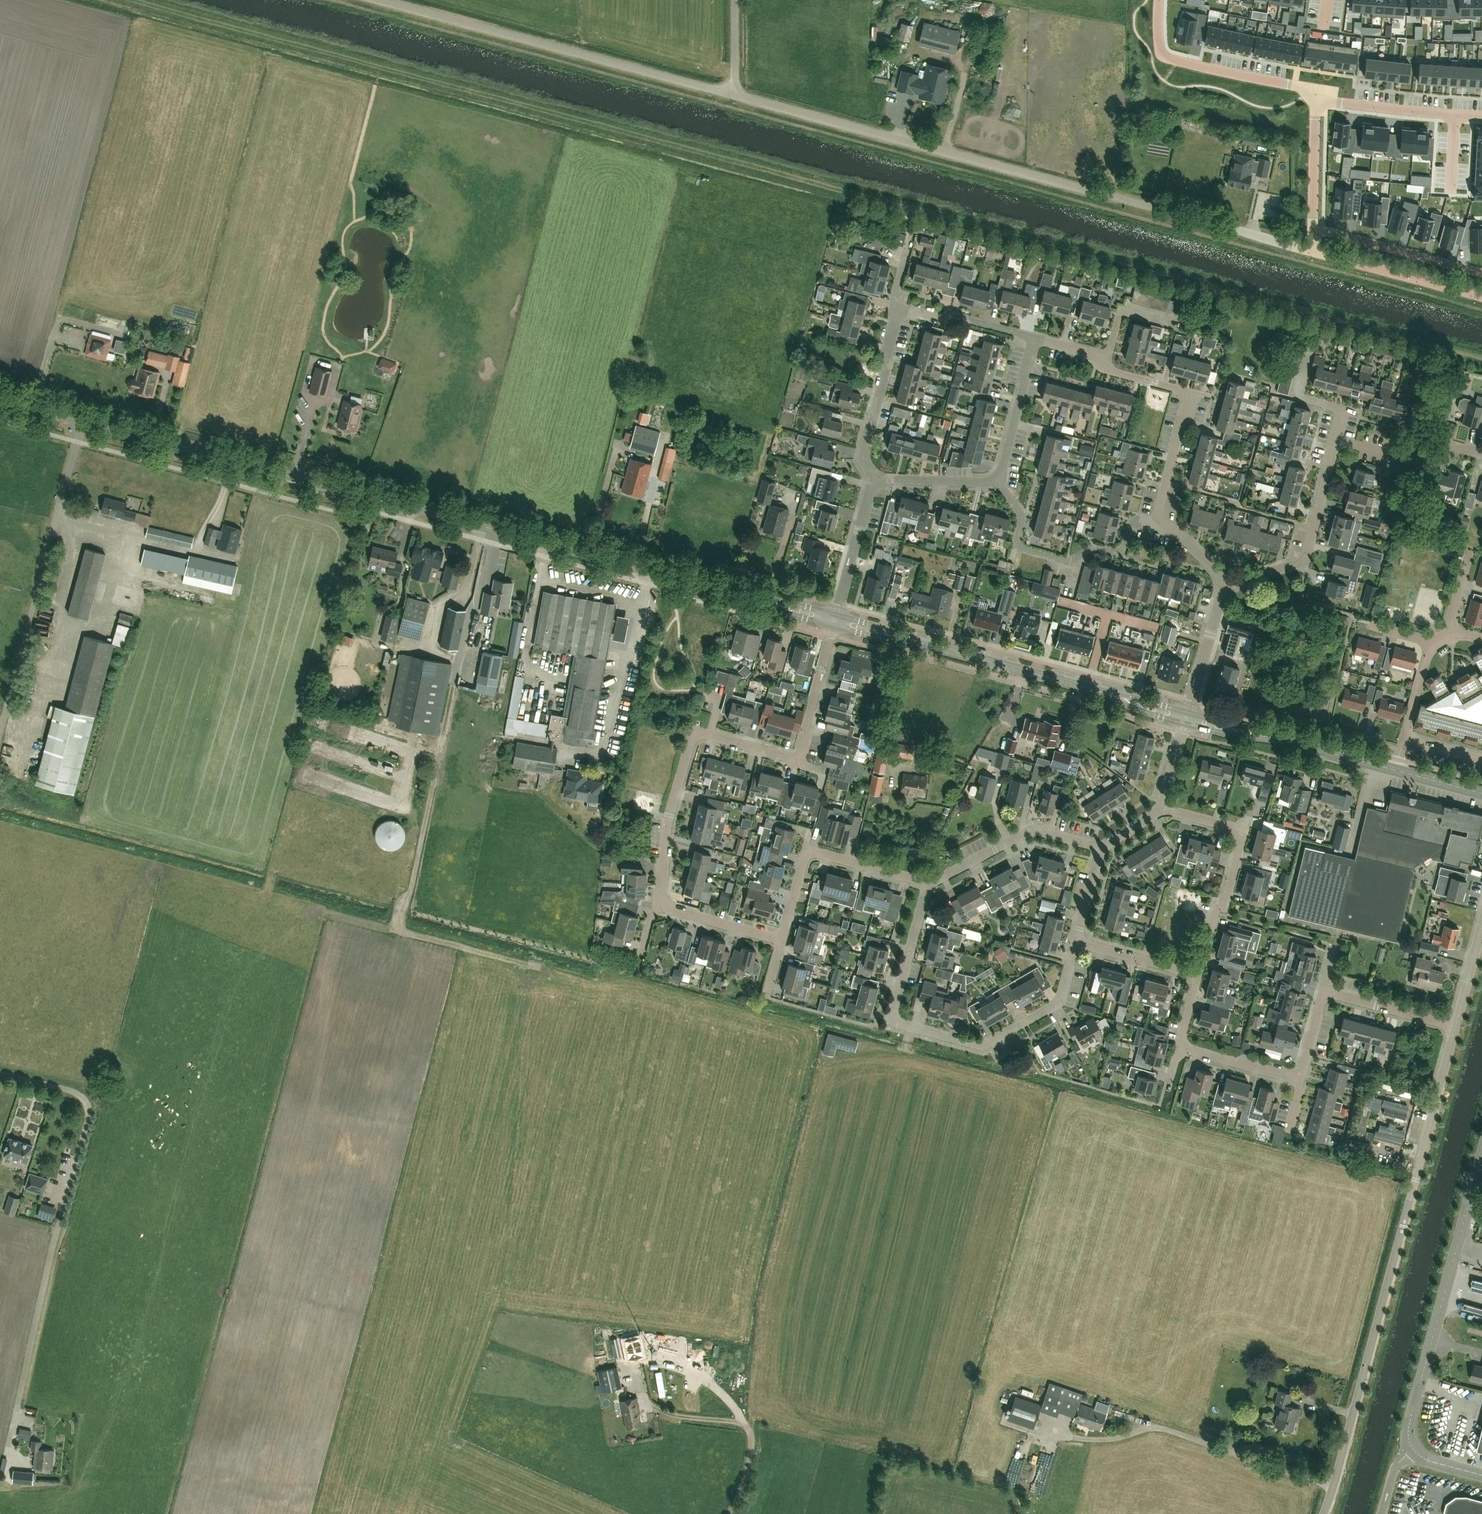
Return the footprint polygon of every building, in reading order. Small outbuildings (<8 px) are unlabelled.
[(1352,11),(1362,12),(1363,0),(1352,0),(1352,11)] [(1362,12),(1372,13),(1373,0),(1363,0),(1362,12)] [(1372,15),(1382,16),(1384,0),(1373,0),(1372,13),(1372,15)] [(1382,16),(1393,17),(1394,0),(1384,0),(1382,16)] [(1393,17),(1403,18),(1405,0),(1394,0),(1393,17)] [(1410,15),(1422,16),(1423,0),(1411,0),(1410,15)] [(1422,16),(1433,16),(1433,0),(1423,0),(1422,16)] [(1433,18),(1452,19),(1452,6),(1445,6),(1445,0),(1433,0),(1433,16),(1433,18)] [(1452,19),(1471,18),(1471,0),(1459,0),(1459,6),(1452,6),(1452,19)] [(1471,18),(1476,18),(1476,14),(1481,14),(1481,0),(1471,0),(1471,18)] [(1179,32),(1177,41),(1187,43),(1192,44),(1194,30),(1203,32),(1207,14),(1197,12),(1197,13),(1196,20),(1182,17),(1180,26),(1179,25),(1179,26),(1180,26),(1179,32),(1178,32),(1179,32)] [(1260,12),(1259,19),(1266,20),(1267,16),(1267,13),(1260,12)] [(901,18),(902,35),(910,35),(909,17),(901,18)] [(955,54),(961,31),(924,22),(919,44),(955,54)] [(1208,26),(1205,43),(1214,45),(1218,28),(1208,26)] [(1218,28),(1214,45),(1223,47),(1226,30),(1218,28)] [(1226,30),(1223,47),(1231,49),(1235,32),(1226,30)] [(1235,32),(1231,49),(1240,51),(1244,34),(1235,32)] [(1244,34),(1240,51),(1249,53),(1253,36),(1244,34)] [(1256,37),(1253,54),(1262,56),(1266,38),(1256,37)] [(1266,38),(1262,56),(1271,57),(1274,40),(1266,38)] [(1274,40),(1271,57),(1280,59),(1283,42),(1274,40)] [(1307,41),(1304,63),(1316,65),(1320,42),(1307,41)] [(1283,42),(1280,59),(1289,61),(1292,43),(1283,42)] [(1320,42),(1316,65),(1329,67),(1332,44),(1320,42)] [(1292,43),(1289,61),(1298,63),(1302,45),(1292,43)] [(1332,44),(1329,67),(1341,69),(1345,46),(1332,44)] [(1345,46),(1341,69),(1354,71),(1358,48),(1345,46)] [(1366,59),(1364,76),(1375,78),(1377,60),(1366,59)] [(1377,60),(1375,78),(1386,79),(1388,61),(1377,60)] [(1388,61),(1386,79),(1397,80),(1399,62),(1388,61)] [(1399,62),(1397,80),(1408,81),(1410,64),(1399,62)] [(919,76),(902,72),(897,91),(914,95),(914,93),(920,94),(919,97),(942,103),(950,69),(928,63),(924,79),(918,77),(919,76)] [(1420,63),(1419,82),(1428,83),(1430,64),(1420,63)] [(1430,64),(1428,83),(1438,83),(1439,64),(1430,64)] [(1439,64),(1438,83),(1448,84),(1449,65),(1439,64)] [(1449,65),(1448,84),(1457,85),(1459,66),(1449,65)] [(1459,66),(1457,85),(1467,85),(1468,66),(1459,66)] [(1468,66),(1467,85),(1476,86),(1478,67),(1468,66)] [(1353,152),(1354,138),(1348,137),(1349,130),(1350,123),(1335,121),(1332,145),(1344,146),(1343,152),(1352,153),(1353,152)] [(1354,138),(1353,152),(1372,154),(1373,150),(1376,126),(1371,126),(1371,124),(1363,123),(1361,138),(1354,137),(1354,138)] [(1376,126),(1373,150),(1385,151),(1385,155),(1389,156),(1392,156),(1394,142),(1387,141),(1389,128),(1376,126)] [(1394,142),(1392,156),(1400,157),(1401,153),(1413,154),(1415,130),(1413,130),(1413,128),(1405,127),(1405,129),(1402,129),(1401,143),(1394,142)] [(1415,130),(1413,154),(1422,155),(1422,159),(1433,160),(1433,145),(1427,145),(1427,138),(1428,129),(1420,129),(1420,130),(1415,130)] [(1254,146),(1255,137),(1244,134),(1242,143),(1254,146)] [(1235,154),(1231,171),(1230,171),(1227,184),(1248,189),(1251,175),(1250,175),(1251,172),(1256,173),(1256,174),(1267,177),(1270,161),(1259,158),(1258,162),(1253,160),(1254,158),(1235,154)] [(1342,175),(1350,176),(1351,167),(1351,166),(1343,165),(1342,175)] [(1371,169),(1351,167),(1350,176),(1370,178),(1371,169)] [(1352,192),(1337,190),(1336,200),(1334,199),(1334,207),(1335,207),(1334,216),(1350,217),(1351,204),(1360,205),(1363,179),(1354,178),(1352,192)] [(1387,214),(1389,197),(1381,196),(1381,200),(1365,198),(1362,223),(1373,224),(1373,222),(1379,223),(1380,213),(1387,214)] [(1394,207),(1388,230),(1403,234),(1406,220),(1414,223),(1419,204),(1404,200),(1401,209),(1394,207)] [(1428,241),(1430,233),(1432,227),(1438,228),(1442,215),(1432,212),(1430,217),(1419,214),(1413,237),(1428,241)] [(1462,236),(1470,236),(1470,250),(1481,250),(1481,224),(1475,224),(1475,219),(1467,219),(1462,236)] [(1445,224),(1439,244),(1445,245),(1445,247),(1451,249),(1455,236),(1462,238),(1465,226),(1457,224),(1456,228),(1445,224)] [(899,232),(895,244),(902,246),(905,234),(899,232)] [(919,244),(932,248),(935,239),(921,236),(919,244)] [(882,241),(876,240),(872,239),(871,245),(881,247),(882,241)] [(889,265),(878,262),(880,255),(861,250),(858,261),(869,264),(867,274),(885,279),(889,265)] [(924,254),(921,264),(910,261),(906,275),(913,277),(912,280),(923,282),(927,266),(928,266),(929,259),(930,256),(924,254)] [(940,262),(934,285),(945,288),(949,272),(951,265),(945,264),(947,257),(942,255),(940,262)] [(927,266),(923,282),(934,285),(940,262),(929,259),(928,266),(927,266)] [(1014,279),(1016,272),(1003,268),(1001,276),(1000,276),(998,284),(996,293),(1001,294),(998,306),(1012,310),(1016,293),(1010,291),(1013,279),(1014,279)] [(960,274),(960,272),(952,269),(948,286),(956,288),(960,274)] [(864,283),(857,281),(850,279),(847,289),(854,291),(870,295),(871,289),(882,292),(885,279),(867,274),(864,283)] [(972,305),(976,288),(971,286),(972,280),(966,278),(966,276),(960,274),(956,288),(962,290),(959,302),(972,305)] [(1039,286),(1038,292),(1043,293),(1039,307),(1053,311),(1058,293),(1049,291),(1052,281),(1041,278),(1039,286)] [(976,288),(972,305),(984,308),(988,296),(994,298),(996,293),(998,284),(991,282),(989,291),(976,288)] [(1016,293),(1012,310),(1026,313),(1029,301),(1035,302),(1038,292),(1039,286),(1027,283),(1023,295),(1016,293)] [(1136,283),(1134,291),(1131,302),(1137,303),(1141,285),(1136,283)] [(1080,288),(1069,285),(1067,295),(1058,293),(1053,311),(1067,315),(1071,301),(1076,302),(1080,288)] [(1142,285),(1141,285),(1137,303),(1142,305),(1145,294),(1140,292),(1142,285)] [(1080,286),(1080,288),(1076,302),(1082,304),(1078,318),(1092,321),(1096,303),(1088,301),(1091,289),(1080,286)] [(847,291),(843,304),(840,303),(839,308),(846,310),(862,314),(865,303),(859,301),(861,294),(847,291)] [(1097,303),(1096,303),(1092,321),(1105,325),(1110,307),(1112,299),(1107,298),(1108,296),(1099,293),(1097,303)] [(1145,294),(1142,305),(1148,306),(1151,295),(1145,294)] [(1157,297),(1151,295),(1148,306),(1154,308),(1157,297)] [(1163,298),(1157,297),(1154,308),(1160,309),(1163,298)] [(1169,300),(1163,298),(1160,309),(1166,311),(1169,300)] [(1174,301),(1169,300),(1166,311),(1171,313),(1174,301)] [(844,316),(837,314),(832,312),(830,317),(859,325),(862,314),(846,310),(844,316)] [(830,317),(829,322),(829,324),(830,326),(836,328),(838,327),(838,325),(841,326),(840,331),(836,330),(834,337),(848,341),(850,334),(856,336),(859,325),(830,317)] [(1150,327),(1134,323),(1134,324),(1132,324),(1130,330),(1132,330),(1131,335),(1149,340),(1149,339),(1151,332),(1160,335),(1162,327),(1151,325),(1150,327)] [(834,337),(836,330),(828,328),(826,335),(834,337)] [(969,342),(973,330),(967,328),(964,341),(969,342)] [(925,330),(922,342),(938,347),(938,345),(940,339),(948,341),(949,335),(941,333),(941,335),(925,330)] [(91,334),(86,354),(105,359),(111,340),(91,334)] [(1149,340),(1131,335),(1128,347),(1146,351),(1148,344),(1157,346),(1158,342),(1149,339),(1149,340)] [(1209,347),(1213,348),(1216,341),(1205,338),(1203,345),(1209,347)] [(981,352),(997,356),(1000,344),(984,340),(982,348),(974,346),(973,351),(981,353),(981,352)] [(1354,345),(1352,351),(1358,352),(1361,342),(1354,340),(1352,345),(1354,345)] [(938,347),(922,342),(919,354),(935,359),(935,357),(937,351),(945,353),(946,347),(938,345),(938,347)] [(1288,348),(1299,351),(1301,345),(1290,342),(1288,348)] [(1178,345),(1175,354),(1171,372),(1182,375),(1187,357),(1180,355),(1182,347),(1178,345)] [(1201,352),(1198,360),(1199,360),(1194,378),(1206,381),(1211,364),(1203,361),(1205,353),(1207,353),(1209,347),(1203,345),(1201,352)] [(1146,351),(1128,347),(1125,359),(1143,363),(1145,356),(1154,358),(1155,353),(1146,351)] [(1189,348),(1187,357),(1182,375),(1194,378),(1199,360),(1198,360),(1191,358),(1194,350),(1189,348)] [(1288,348),(1286,354),(1297,357),(1299,351),(1288,348)] [(1396,352),(1385,350),(1383,358),(1388,359),(1388,357),(1395,358),(1396,352)] [(165,368),(166,368),(169,355),(168,355),(149,351),(146,363),(165,368)] [(981,352),(981,353),(979,360),(971,358),(970,363),(977,365),(978,363),(994,368),(997,356),(981,352)] [(166,368),(165,368),(165,369),(176,371),(179,360),(180,357),(169,354),(168,355),(169,355),(166,368)] [(942,364),(943,359),(935,357),(935,359),(919,354),(915,366),(932,370),(932,369),(934,362),(942,364)] [(1286,354),(1285,361),(1296,363),(1297,357),(1286,354)] [(1324,387),(1330,366),(1323,364),(1325,358),(1315,355),(1312,366),(1317,367),(1313,384),(1324,387)] [(397,363),(382,358),(379,368),(394,373),(397,363)] [(1394,369),(1398,370),(1401,368),(1403,363),(1401,360),(1397,359),(1394,361),(1393,365),(1394,369)] [(173,383),(184,386),(190,363),(179,360),(176,371),(173,383)] [(1296,363),(1285,361),(1283,367),(1294,370),(1296,363)] [(940,371),(932,369),(932,370),(915,366),(906,363),(903,375),(919,379),(920,378),(921,371),(939,376),(940,371)] [(978,363),(977,365),(976,371),(968,369),(967,375),(974,377),(975,375),(991,380),(994,368),(978,363)] [(1337,367),(1330,366),(1324,387),(1336,390),(1342,365),(1338,364),(1337,367)] [(1342,365),(1336,390),(1347,393),(1352,377),(1345,375),(1347,367),(1342,365)] [(1353,372),(1352,377),(1347,393),(1359,396),(1367,366),(1362,365),(1360,374),(1353,372)] [(1372,367),(1367,366),(1359,396),(1371,399),(1372,393),(1373,393),(1374,388),(1375,384),(1368,382),(1372,367)] [(134,389),(133,391),(153,397),(160,372),(139,367),(136,380),(132,379),(129,381),(128,384),(130,388),(134,389)] [(317,367),(310,391),(326,395),(333,371),(317,367)] [(1283,367),(1282,373),(1293,376),(1294,370),(1283,367)] [(805,368),(802,381),(819,384),(822,372),(805,368)] [(1457,368),(1454,381),(1467,384),(1468,377),(1471,377),(1472,372),(1457,368)] [(1282,373),(1280,379),(1291,382),(1293,376),(1282,373)] [(927,380),(920,378),(919,379),(903,375),(900,387),(916,391),(916,390),(918,383),(926,385),(927,380)] [(975,375),(974,377),(973,383),(965,381),(963,387),(972,389),(972,387),(988,391),(991,380),(975,375)] [(1423,379),(1419,378),(1413,376),(1410,389),(1420,392),(1423,379)] [(1280,379),(1278,385),(1289,388),(1291,382),(1280,379)] [(1229,380),(1226,392),(1242,397),(1244,389),(1252,391),(1253,387),(1245,385),(1229,380)] [(1371,399),(1368,409),(1380,412),(1388,382),(1383,380),(1381,390),(1374,388),(1373,393),(1372,393),(1371,399)] [(856,408),(860,393),(848,390),(849,384),(836,381),(833,392),(840,394),(837,403),(856,408)] [(1054,402),(1059,385),(1047,382),(1042,398),(1051,401),(1049,408),(1054,410),(1056,402),(1054,402)] [(1393,383),(1388,382),(1380,412),(1391,415),(1395,399),(1389,397),(1393,383)] [(1070,388),(1059,385),(1054,402),(1056,402),(1062,404),(1060,411),(1066,413),(1068,405),(1066,405),(1070,388)] [(1096,385),(1094,395),(1092,402),(1093,402),(1100,404),(1098,411),(1104,413),(1106,405),(1104,405),(1108,388),(1096,385)] [(1289,388),(1278,385),(1277,391),(1288,394),(1289,388)] [(916,391),(900,387),(896,399),(913,403),(915,395),(922,397),(924,392),(916,390),(916,391)] [(958,397),(959,389),(952,387),(950,395),(958,397)] [(1077,416),(1079,408),(1078,408),(1082,392),(1070,388),(1066,405),(1068,405),(1074,407),(1072,415),(1077,416)] [(1110,414),(1115,416),(1117,408),(1116,408),(1120,391),(1108,388),(1104,405),(1106,405),(1112,407),(1110,414)] [(1132,394),(1120,391),(1116,408),(1117,408),(1124,410),(1122,417),(1127,419),(1127,418),(1131,419),(1133,412),(1128,410),(1132,394)] [(1094,395),(1082,392),(1078,408),(1079,408),(1086,410),(1084,418),(1089,419),(1091,411),(1090,411),(1093,402),(1092,402),(1094,395)] [(1226,392),(1222,404),(1239,408),(1241,401),(1255,405),(1256,401),(1242,397),(1226,392)] [(1397,392),(1395,399),(1391,415),(1403,418),(1410,394),(1405,392),(1404,394),(1397,392)] [(924,394),(923,401),(932,403),(933,396),(924,394)] [(1465,412),(1463,422),(1457,420),(1457,421),(1477,426),(1481,411),(1481,397),(1477,395),(1474,405),(1468,403),(1469,400),(1464,399),(1460,400),(1459,407),(1461,410),(1465,412)] [(1284,408),(1288,409),(1286,417),(1291,418),(1291,419),(1307,423),(1310,411),(1294,406),(1296,401),(1282,398),(1280,403),(1286,404),(1284,408)] [(976,411),(992,415),(995,403),(979,399),(977,407),(969,405),(967,410),(975,412),(976,411)] [(345,400),(342,413),(343,413),(342,417),(341,416),(339,425),(345,427),(344,429),(345,430),(350,432),(352,431),(352,429),(355,430),(362,405),(345,400)] [(1260,400),(1258,406),(1267,410),(1269,404),(1260,400)] [(1239,408),(1222,404),(1219,416),(1235,420),(1236,420),(1238,413),(1252,416),(1253,412),(1239,408)] [(899,416),(901,408),(894,406),(892,414),(899,416)] [(838,436),(841,422),(830,419),(832,412),(818,408),(816,418),(823,420),(820,431),(838,436)] [(976,411),(975,412),(974,418),(966,416),(964,421),(972,423),(972,422),(989,427),(992,415),(976,411)] [(915,412),(913,420),(920,421),(922,414),(915,412)] [(922,425),(927,426),(931,415),(925,413),(922,425)] [(1032,415),(1030,422),(1037,423),(1039,417),(1032,415)] [(1235,420),(1219,416),(1216,428),(1225,430),(1223,435),(1240,439),(1241,434),(1232,432),(1234,424),(1243,426),(1244,422),(1236,420),(1235,420)] [(1291,419),(1291,418),(1286,417),(1282,416),(1281,420),(1290,422),(1288,430),(1304,434),(1307,423),(1291,419)] [(951,421),(945,419),(942,428),(949,429),(951,421)] [(972,422),(972,423),(970,430),(963,428),(961,433),(969,435),(969,434),(986,438),(989,427),(972,422)] [(904,435),(902,435),(896,433),(898,425),(893,424),(890,432),(892,432),(887,448),(900,451),(904,435)] [(1065,424),(1064,430),(1075,433),(1077,427),(1065,424)] [(636,425),(635,429),(630,444),(655,451),(660,432),(636,425)] [(916,430),(914,438),(916,438),(911,455),(923,458),(927,441),(926,441),(920,439),(922,432),(924,427),(919,426),(918,431),(916,430)] [(905,427),(902,435),(904,435),(900,451),(911,455),(916,438),(914,438),(908,436),(910,428),(905,427)] [(1288,430),(1279,427),(1278,432),(1287,434),(1285,441),(1285,442),(1301,446),(1304,434),(1288,430)] [(928,433),(926,441),(927,441),(923,458),(935,461),(939,445),(931,443),(934,435),(928,433)] [(967,442),(959,440),(958,445),(966,447),(966,446),(983,450),(986,438),(969,434),(969,435),(967,442)] [(1201,434),(1198,446),(1214,450),(1216,443),(1225,445),(1226,441),(1238,445),(1240,439),(1223,435),(1222,440),(1217,439),(1217,438),(1201,434)] [(1047,435),(1044,447),(1060,451),(1061,450),(1062,443),(1070,445),(1071,440),(1063,438),(1063,439),(1047,435)] [(830,466),(834,451),(823,448),(825,441),(809,437),(806,447),(814,449),(810,460),(830,466)] [(1285,442),(1285,441),(1276,439),(1275,443),(1284,446),(1282,453),(1291,456),(1298,458),(1301,446),(1285,442)] [(1130,443),(1129,449),(1126,457),(1120,455),(1119,460),(1125,462),(1125,461),(1146,466),(1149,454),(1141,452),(1142,446),(1130,443)] [(1081,444),(1079,453),(1092,456),(1094,447),(1081,444)] [(956,452),(955,455),(951,454),(949,465),(967,466),(969,459),(979,462),(983,450),(966,446),(966,447),(964,454),(956,452)] [(1198,446),(1195,458),(1211,462),(1213,454),(1222,457),(1223,452),(1214,450),(1198,446)] [(667,447),(664,458),(658,478),(668,480),(673,461),(676,449),(667,447)] [(1060,451),(1044,447),(1041,459),(1057,463),(1057,461),(1059,455),(1067,457),(1068,452),(1061,450),(1060,451)] [(1282,453),(1271,450),(1269,455),(1277,457),(1290,461),(1291,456),(1282,453)] [(1290,461),(1277,457),(1275,462),(1280,463),(1289,466),(1289,465),(1290,461)] [(631,458),(626,476),(637,480),(638,475),(647,478),(651,464),(631,458)] [(1195,458),(1192,469),(1208,473),(1210,466),(1218,468),(1218,470),(1225,472),(1226,466),(1211,462),(1195,458)] [(1057,463),(1041,459),(1037,471),(1049,474),(1049,473),(1054,475),(1056,467),(1064,469),(1065,463),(1057,461),(1057,463)] [(1125,461),(1125,462),(1123,469),(1117,467),(1116,472),(1122,474),(1122,473),(1143,478),(1146,466),(1125,461)] [(1289,466),(1280,463),(1279,468),(1288,470),(1286,477),(1302,482),(1305,470),(1289,465),(1289,466)] [(1381,468),(1367,464),(1365,470),(1356,468),(1353,480),(1371,485),(1373,478),(1378,479),(1381,468)] [(814,494),(820,496),(832,499),(837,481),(826,478),(827,471),(812,466),(808,483),(816,485),(814,494)] [(1208,473),(1192,469),(1188,481),(1205,485),(1207,478),(1215,480),(1217,475),(1208,473)] [(1235,481),(1243,482),(1243,483),(1245,474),(1238,471),(1235,481)] [(1459,496),(1465,475),(1451,472),(1450,477),(1439,474),(1435,487),(1446,490),(1445,493),(1459,496)] [(1049,473),(1049,474),(1046,485),(1062,489),(1063,488),(1065,482),(1072,484),(1074,478),(1066,476),(1065,478),(1054,475),(1049,473)] [(637,480),(626,476),(622,490),(642,496),(647,478),(638,475),(637,480)] [(1286,477),(1277,475),(1276,479),(1285,482),(1283,489),(1299,493),(1302,482),(1286,477)] [(771,498),(775,482),(763,479),(759,494),(771,498)] [(1110,492),(1131,498),(1134,486),(1114,480),(1111,489),(1105,487),(1104,492),(1110,494),(1110,492)] [(1046,485),(1043,497),(1059,501),(1060,500),(1061,493),(1069,495),(1071,490),(1063,488),(1062,489),(1046,485)] [(1296,505),(1299,493),(1283,489),(1274,486),(1273,491),(1282,493),(1280,501),(1296,505)] [(1366,495),(1350,491),(1347,490),(1345,498),(1348,499),(1346,504),(1352,506),(1351,513),(1368,517),(1371,506),(1373,497),(1366,495)] [(1472,508),(1476,493),(1469,491),(1464,506),(1472,508)] [(1110,492),(1110,494),(1108,501),(1102,499),(1101,504),(1107,506),(1108,504),(1128,509),(1131,498),(1110,492)] [(901,496),(897,510),(886,507),(883,521),(900,525),(903,514),(910,516),(914,500),(901,496)] [(1043,497),(1040,509),(1056,513),(1057,511),(1058,505),(1066,507),(1067,502),(1060,500),(1059,501),(1043,497)] [(127,503),(106,498),(102,512),(122,517),(122,518),(134,521),(137,512),(125,510),(127,503)] [(1403,500),(1395,498),(1393,507),(1401,509),(1403,500)] [(830,503),(816,499),(814,508),(822,510),(818,525),(833,529),(837,513),(828,511),(830,503)] [(928,504),(914,500),(910,516),(917,518),(916,522),(919,523),(917,530),(928,533),(929,530),(932,521),(924,519),(928,504)] [(781,535),(789,509),(771,504),(763,530),(781,535)] [(1202,530),(1207,511),(1198,509),(1199,505),(1194,504),(1192,508),(1194,508),(1189,526),(1202,530)] [(940,515),(934,513),(932,521),(929,530),(928,533),(936,534),(938,525),(946,527),(944,536),(949,537),(950,536),(949,536),(951,528),(956,511),(942,507),(940,515)] [(1040,509),(1037,520),(1053,525),(1053,523),(1055,517),(1063,519),(1064,513),(1057,511),(1056,513),(1040,509)] [(1216,514),(1207,511),(1202,530),(1215,533),(1220,515),(1221,515),(1223,511),(1217,510),(1216,514)] [(956,511),(951,528),(949,536),(950,536),(954,537),(956,530),(964,532),(962,539),(964,539),(963,542),(968,543),(969,540),(973,524),(967,522),(969,515),(956,511)] [(1096,524),(1116,529),(1119,518),(1099,512),(1097,521),(1091,519),(1090,524),(1095,525),(1096,524)] [(973,524),(969,540),(968,543),(968,545),(972,545),(973,539),(984,542),(985,539),(991,540),(997,516),(985,513),(981,526),(973,524)] [(1257,524),(1259,515),(1250,513),(1247,522),(1257,524)] [(1332,528),(1350,533),(1352,526),(1359,528),(1360,522),(1354,520),(1354,519),(1335,514),(1332,528)] [(1009,519),(997,516),(991,540),(997,542),(997,545),(1002,546),(1009,519)] [(1470,518),(1462,516),(1460,524),(1468,525),(1470,518)] [(1381,522),(1364,518),(1362,526),(1379,530),(1381,522)] [(1237,545),(1242,526),(1233,524),(1234,520),(1228,519),(1227,524),(1228,524),(1224,541),(1237,545)] [(1272,519),(1270,526),(1287,531),(1289,523),(1272,519)] [(1053,525),(1037,520),(1033,532),(1050,537),(1052,528),(1060,530),(1061,525),(1053,523),(1053,525)] [(1431,524),(1420,521),(1418,529),(1420,529),(1418,535),(1426,537),(1427,531),(1429,531),(1431,524)] [(217,547),(235,553),(242,529),(224,524),(222,531),(209,527),(204,543),(213,546),(216,536),(220,537),(217,547)] [(1096,524),(1095,525),(1094,532),(1088,531),(1086,536),(1093,537),(1093,536),(1113,541),(1116,529),(1096,524)] [(1251,529),(1242,526),(1237,545),(1250,548),(1256,525),(1252,524),(1251,529)] [(1260,526),(1256,525),(1250,548),(1263,552),(1268,533),(1259,531),(1260,526)] [(192,547),(194,537),(148,527),(146,536),(192,547)] [(1350,533),(1332,528),(1328,541),(1347,546),(1353,548),(1355,541),(1348,540),(1350,533)] [(1304,553),(1310,534),(1301,531),(1295,549),(1304,553)] [(802,541),(804,534),(795,532),(793,539),(802,541)] [(1277,536),(1268,533),(1263,552),(1276,555),(1281,537),(1282,538),(1283,533),(1278,532),(1277,536)] [(828,560),(824,559),(827,550),(816,547),(818,541),(806,537),(802,549),(811,552),(807,565),(822,569),(823,566),(827,567),(828,566),(829,562),(828,560)] [(412,560),(415,561),(411,577),(429,582),(433,565),(440,567),(444,551),(416,544),(412,560)] [(1355,553),(1373,558),(1375,553),(1372,552),(1373,550),(1357,545),(1355,553)] [(374,546),(370,562),(389,567),(388,573),(400,576),(403,565),(395,563),(398,552),(374,546)] [(882,558),(884,549),(876,547),(873,556),(882,558)] [(86,548),(68,613),(88,618),(106,554),(86,548)] [(188,560),(145,549),(141,564),(185,575),(183,582),(231,593),(238,566),(189,555),(188,560)] [(1373,558),(1355,553),(1355,554),(1358,554),(1356,560),(1372,565),(1373,558)] [(1335,554),(1335,556),(1332,555),(1331,562),(1333,562),(1331,568),(1351,574),(1355,559),(1335,554)] [(899,556),(897,563),(911,567),(913,559),(899,556)] [(999,559),(997,566),(1005,568),(1003,572),(1004,573),(1010,574),(1010,573),(1013,563),(1006,561),(999,559)] [(878,563),(877,570),(874,578),(868,576),(863,595),(879,599),(883,585),(886,586),(891,566),(878,563)] [(461,568),(448,565),(443,584),(456,588),(461,568)] [(1094,575),(1096,568),(1084,565),(1082,572),(1094,575)] [(1096,565),(1096,568),(1094,575),(1092,581),(1091,585),(1103,588),(1109,569),(1096,565)] [(1049,584),(1052,570),(1045,569),(1042,582),(1049,584)] [(1121,572),(1109,569),(1103,588),(1116,591),(1121,572)] [(1082,572),(1081,578),(1092,581),(1094,575),(1082,572)] [(1133,575),(1121,572),(1116,591),(1128,595),(1133,575)] [(1163,573),(1160,583),(1157,592),(1170,595),(1175,576),(1163,573)] [(953,588),(961,590),(964,576),(957,574),(953,588)] [(967,574),(963,591),(973,593),(977,577),(967,574)] [(1145,579),(1133,575),(1128,595),(1140,598),(1145,579)] [(1187,579),(1175,576),(1170,595),(1182,599),(1187,579)] [(1356,581),(1339,576),(1337,582),(1328,580),(1325,593),(1343,597),(1345,590),(1353,592),(1356,581)] [(894,578),(892,584),(900,586),(902,580),(894,578)] [(1081,578),(1079,584),(1091,587),(1091,585),(1092,581),(1081,578)] [(499,604),(508,606),(513,582),(495,579),(491,597),(484,595),(481,611),(497,614),(499,604)] [(1145,579),(1140,598),(1152,601),(1155,591),(1157,592),(1160,583),(1145,579)] [(1187,579),(1182,599),(1194,602),(1200,583),(1187,579)] [(102,582),(99,598),(106,600),(109,583),(102,582)] [(1079,584),(1077,590),(1089,593),(1091,587),(1079,584)] [(1060,589),(1045,585),(1042,595),(1058,599),(1059,595),(1060,589)] [(1367,606),(1372,607),(1377,588),(1372,586),(1367,606)] [(933,587),(929,600),(926,612),(946,617),(953,592),(933,587)] [(1089,593),(1077,590),(1076,596),(1087,600),(1089,593)] [(929,600),(923,599),(925,595),(912,591),(909,600),(913,601),(910,611),(926,615),(926,612),(929,600)] [(536,645),(559,650),(575,653),(564,711),(564,715),(552,713),(548,737),(554,738),(553,747),(554,738),(560,740),(562,740),(561,740),(590,746),(590,745),(594,746),(596,730),(593,730),(606,658),(615,606),(546,594),(539,627),(536,645)] [(999,607),(998,613),(977,608),(973,625),(996,631),(1000,619),(1007,621),(1008,619),(1010,610),(1014,596),(1007,594),(1002,608),(999,607)] [(430,602),(409,597),(399,634),(420,639),(430,602)] [(1481,602),(1472,599),(1466,621),(1481,625),(1481,622),(1481,600),(1481,602)] [(449,607),(440,646),(457,649),(465,610),(449,607)] [(1145,608),(1143,616),(1149,618),(1151,610),(1145,608)] [(1017,620),(1017,621),(1016,621),(1014,626),(1015,627),(1015,628),(1016,629),(1014,635),(1026,638),(1028,631),(1035,633),(1036,632),(1037,632),(1038,627),(1037,626),(1040,615),(1033,613),(1033,615),(1024,612),(1020,611),(1018,620),(1017,620)] [(133,616),(121,613),(118,622),(130,626),(133,616)] [(623,615),(617,614),(613,638),(619,639),(625,640),(630,616),(623,615)] [(396,642),(402,618),(389,615),(383,638),(396,642)] [(1248,638),(1250,628),(1229,622),(1226,632),(1229,633),(1224,652),(1235,655),(1240,636),(1247,637),(1248,638)] [(118,623),(112,643),(128,647),(133,628),(118,623)] [(1173,643),(1177,627),(1165,624),(1161,640),(1173,643)] [(1072,630),(1060,627),(1055,646),(1067,649),(1072,630)] [(732,650),(732,652),(733,655),(738,656),(740,655),(741,652),(744,653),(743,655),(753,658),(759,635),(737,629),(732,650)] [(1072,630),(1067,649),(1078,652),(1083,633),(1072,630)] [(348,632),(346,640),(355,642),(357,635),(348,632)] [(1089,655),(1094,636),(1083,633),(1078,652),(1089,655)] [(56,706),(45,749),(84,759),(114,644),(85,636),(66,708),(56,706)] [(512,636),(510,646),(519,648),(521,637),(512,636)] [(1359,637),(1355,653),(1376,658),(1373,668),(1380,670),(1384,655),(1378,653),(1380,643),(1359,637)] [(781,641),(768,638),(763,656),(770,658),(768,666),(781,669),(784,656),(777,654),(781,641)] [(39,639),(39,646),(47,647),(48,639),(39,639)] [(1116,663),(1121,643),(1110,640),(1104,660),(1116,663)] [(1132,646),(1121,643),(1116,663),(1127,666),(1132,646)] [(806,660),(809,649),(795,645),(790,663),(797,665),(795,672),(809,676),(813,662),(806,660)] [(1144,649),(1132,646),(1127,666),(1138,669),(1144,649)] [(1412,668),(1416,653),(1395,647),(1392,657),(1386,655),(1382,668),(1389,670),(1391,662),(1412,668)] [(1472,655),(1481,672),(1481,650),(1472,655)] [(477,681),(497,685),(503,656),(483,652),(477,681)] [(856,682),(859,673),(869,675),(873,661),(878,662),(880,656),(868,653),(867,659),(856,656),(855,663),(841,659),(837,674),(838,677),(842,678),(844,677),(849,678),(848,680),(856,682)] [(451,663),(403,654),(390,718),(437,728),(451,663)] [(1177,681),(1183,661),(1163,656),(1157,676),(1177,681)] [(750,671),(745,665),(738,671),(744,677),(750,671)] [(1239,670),(1223,665),(1215,692),(1231,696),(1239,670)] [(715,682),(726,685),(730,674),(718,670),(715,682)] [(1415,724),(1481,741),(1481,673),(1479,675),(1476,670),(1451,685),(1454,690),(1450,692),(1440,674),(1427,682),(1437,699),(1426,705),(1421,704),(1415,724)] [(516,673),(512,715),(520,716),(525,674),(516,673)] [(750,687),(768,692),(770,685),(752,680),(750,687)] [(1345,689),(1341,704),(1363,710),(1365,700),(1371,701),(1375,686),(1369,684),(1366,694),(1345,689)] [(828,707),(845,712),(849,696),(854,697),(855,691),(841,687),(838,698),(831,696),(828,707)] [(1383,691),(1377,689),(1373,702),(1379,704),(1377,713),(1399,719),(1403,704),(1381,698),(1383,691)] [(746,698),(738,696),(726,692),(723,704),(731,706),(728,719),(739,722),(746,698)] [(746,698),(739,722),(750,725),(753,712),(759,714),(762,703),(746,698)] [(765,700),(761,716),(759,724),(765,726),(765,729),(777,732),(782,714),(774,712),(776,706),(774,705),(775,702),(765,700)] [(845,712),(828,707),(825,718),(837,722),(836,727),(847,731),(846,734),(852,735),(855,726),(849,724),(852,714),(845,712)] [(782,714),(777,732),(790,736),(793,725),(799,726),(804,712),(792,709),(790,717),(782,714)] [(519,729),(547,734),(549,721),(510,715),(506,736),(518,738),(519,729)] [(1043,726),(1039,740),(1053,745),(1059,725),(1057,724),(1058,722),(1048,719),(1047,721),(1045,721),(1043,726)] [(1043,726),(1035,724),(1036,723),(1026,720),(1021,735),(1031,738),(1039,740),(1043,726)] [(46,744),(48,727),(33,726),(32,732),(36,733),(35,743),(46,744)] [(860,738),(871,741),(872,738),(870,735),(861,732),(860,738)] [(1136,744),(1152,748),(1154,738),(1138,734),(1136,744)] [(853,760),(856,748),(858,740),(843,736),(841,744),(829,741),(826,752),(853,759),(853,760)] [(1015,753),(1018,740),(1007,737),(1004,750),(1015,753)] [(553,747),(552,747),(518,741),(513,765),(553,772),(558,748),(553,747)] [(899,743),(897,756),(912,758),(914,745),(899,743)] [(1152,748),(1136,744),(1133,754),(1149,758),(1152,748)] [(84,759),(45,749),(36,783),(74,794),(84,759)] [(1070,756),(1054,751),(1051,763),(1067,768),(1070,756)] [(853,759),(826,752),(822,763),(835,766),(834,770),(838,771),(836,779),(851,782),(854,771),(850,770),(853,759)] [(877,752),(867,798),(881,801),(883,795),(880,794),(888,754),(877,752)] [(1010,755),(998,752),(995,765),(1006,768),(1010,755)] [(1149,758),(1133,754),(1130,764),(1146,769),(1149,758)] [(713,789),(721,761),(708,757),(703,776),(711,778),(709,788),(713,789)] [(1120,762),(1112,759),(1110,767),(1118,769),(1120,762)] [(1230,779),(1233,767),(1217,763),(1203,760),(1199,775),(1211,778),(1211,780),(1219,782),(1221,776),(1230,779)] [(721,761),(713,789),(717,790),(720,780),(728,782),(733,764),(721,761)] [(1041,764),(1035,762),(1031,780),(1036,782),(1041,764)] [(745,768),(733,764),(728,782),(736,785),(733,795),(738,796),(740,789),(745,791),(750,773),(744,772),(745,768)] [(1146,769),(1130,764),(1128,775),(1143,779),(1146,769)] [(1244,764),(1240,779),(1255,783),(1255,785),(1262,786),(1258,800),(1266,802),(1270,788),(1273,775),(1266,773),(1266,770),(1244,764)] [(586,773),(569,770),(565,794),(598,800),(601,783),(590,781),(590,783),(584,782),(586,773)] [(767,792),(772,775),(760,772),(757,784),(751,782),(747,796),(754,797),(756,789),(767,792)] [(900,793),(924,797),(927,777),(904,773),(900,793)] [(772,775),(767,792),(765,797),(776,800),(775,803),(782,805),(786,792),(779,790),(783,778),(772,775)] [(996,779),(981,775),(978,786),(973,785),(971,786),(970,792),(971,794),(976,795),(976,796),(990,800),(996,779)] [(1285,775),(1284,780),(1280,779),(1276,795),(1280,796),(1279,797),(1292,801),(1291,807),(1305,811),(1310,791),(1299,788),(1301,779),(1285,775)] [(1110,778),(1106,780),(1121,803),(1125,801),(1123,798),(1128,795),(1120,781),(1114,785),(1110,778)] [(1022,804),(1028,783),(1013,779),(1007,801),(1022,804)] [(1107,790),(1102,793),(1111,807),(1115,803),(1117,806),(1121,803),(1106,780),(1102,783),(1107,790)] [(1333,806),(1342,808),(1348,810),(1352,795),(1346,793),(1346,795),(1332,791),(1334,783),(1322,780),(1320,788),(1323,789),(1320,799),(1334,803),(1333,806)] [(786,792),(782,805),(782,806),(789,809),(790,805),(800,807),(802,801),(801,801),(806,784),(795,781),(792,793),(786,791),(786,792)] [(818,787),(806,784),(801,801),(813,804),(810,814),(816,816),(820,803),(814,801),(818,787)] [(1063,800),(1066,788),(1054,784),(1052,792),(1045,790),(1040,809),(1052,812),(1056,798),(1063,800)] [(1103,815),(1089,792),(1084,785),(1080,788),(1089,801),(1084,805),(1093,818),(1098,815),(1099,818),(1103,815)] [(1092,789),(1089,792),(1103,815),(1107,812),(1106,810),(1111,807),(1102,793),(1097,796),(1092,789)] [(1288,914),(1397,941),(1413,875),(1417,876),(1429,868),(1424,860),(1431,856),(1432,858),(1443,861),(1459,865),(1460,859),(1472,862),(1481,819),(1481,813),(1392,792),(1387,811),(1367,807),(1355,858),(1305,846),(1288,914)] [(695,810),(694,815),(725,823),(725,822),(720,821),(721,815),(724,801),(710,798),(709,803),(707,804),(706,805),(699,804),(697,810),(695,810)] [(990,816),(994,810),(984,803),(980,808),(990,816)] [(833,808),(833,809),(822,807),(817,823),(824,825),(821,834),(820,833),(820,837),(825,838),(825,837),(833,839),(841,810),(833,808)] [(841,810),(833,839),(842,841),(842,843),(846,844),(847,840),(846,840),(849,831),(856,833),(860,817),(849,814),(850,812),(841,810)] [(725,823),(694,815),(693,820),(695,820),(694,827),(722,833),(725,823)] [(766,817),(762,833),(790,841),(794,830),(778,825),(779,820),(766,817)] [(752,820),(742,818),(741,825),(750,827),(752,820)] [(376,830),(375,835),(376,840),(378,844),(381,847),(386,850),(390,850),(395,850),(400,847),(403,844),(405,840),(406,835),(405,830),(403,826),(400,822),(395,820),(390,819),(386,820),(381,822),(378,826),(376,830)] [(725,830),(733,832),(735,824),(727,821),(725,830)] [(1344,849),(1349,831),(1350,827),(1338,824),(1332,846),(1344,849)] [(1259,829),(1255,842),(1282,849),(1279,848),(1280,841),(1283,842),(1285,835),(1287,830),(1269,825),(1267,831),(1259,829)] [(747,836),(749,829),(736,826),(735,833),(738,833),(738,834),(747,836)] [(869,836),(871,827),(864,826),(863,835),(869,836)] [(722,833),(694,827),(691,838),(708,842),(708,844),(723,847),(724,841),(721,840),(722,833)] [(1312,836),(1324,839),(1326,832),(1313,829),(1312,836)] [(760,840),(757,851),(773,856),(774,849),(787,853),(790,841),(762,833),(762,834),(761,833),(761,834),(759,840),(760,840)] [(1161,835),(1152,841),(1162,858),(1171,852),(1161,835)] [(1195,863),(1201,841),(1189,837),(1186,846),(1180,844),(1175,862),(1187,865),(1188,861),(1195,863)] [(1201,841),(1195,863),(1196,863),(1195,865),(1202,867),(1202,869),(1214,872),(1218,858),(1210,856),(1213,844),(1211,844),(1212,841),(1204,839),(1203,841),(1201,841)] [(1152,841),(1143,847),(1153,863),(1162,858),(1152,841)] [(1282,849),(1255,842),(1251,856),(1260,858),(1259,863),(1277,868),(1280,855),(1282,849)] [(1153,863),(1143,847),(1134,853),(1144,869),(1153,863)] [(690,855),(689,860),(715,867),(717,862),(708,860),(710,854),(695,850),(693,856),(690,855)] [(757,851),(754,860),(752,868),(764,872),(781,876),(784,865),(771,862),(773,856),(757,851)] [(1144,869),(1134,853),(1125,859),(1127,863),(1134,874),(1135,875),(1144,869)] [(1047,877),(1052,858),(1040,855),(1037,866),(1032,865),(1029,858),(1022,861),(1029,878),(1037,881),(1039,875),(1047,877)] [(1052,858),(1047,877),(1055,879),(1054,885),(1064,888),(1067,875),(1061,873),(1064,862),(1052,858)] [(715,867),(689,860),(688,865),(691,865),(689,871),(705,875),(706,869),(714,872),(715,867)] [(1134,874),(1127,863),(1121,867),(1128,878),(1134,874)] [(642,873),(643,865),(621,864),(621,872),(628,872),(627,883),(645,885),(645,873),(642,873)] [(1438,874),(1441,875),(1437,892),(1447,894),(1446,895),(1461,900),(1466,881),(1459,879),(1461,871),(1441,866),(1438,874)] [(1020,893),(1019,891),(1030,886),(1024,875),(1017,879),(1011,867),(1000,873),(1010,889),(1013,896),(1020,893)] [(1120,873),(1115,869),(1111,874),(1116,878),(1120,873)] [(1268,890),(1269,883),(1272,872),(1262,870),(1260,875),(1247,872),(1244,883),(1268,890)] [(685,875),(684,880),(710,887),(711,883),(703,881),(705,875),(689,871),(688,876),(685,875)] [(781,876),(764,872),(761,883),(749,880),(748,886),(763,890),(765,884),(778,887),(781,876)] [(827,872),(824,884),(813,881),(810,894),(820,897),(820,898),(832,901),(833,900),(834,894),(839,876),(827,872)] [(1010,889),(1000,873),(989,878),(996,890),(990,893),(996,904),(997,907),(1004,904),(1003,902),(1013,896),(1010,889)] [(839,876),(834,894),(833,900),(840,902),(845,903),(845,904),(853,906),(857,893),(849,891),(852,879),(839,876)] [(1158,886),(1166,882),(1162,877),(1155,882),(1158,886)] [(1286,888),(1288,881),(1280,879),(1279,886),(1286,888)] [(710,887),(684,880),(682,885),(685,886),(684,891),(700,895),(701,890),(709,892),(710,887)] [(1111,890),(1110,894),(1129,899),(1130,894),(1138,896),(1140,891),(1124,887),(1125,882),(1117,880),(1114,891),(1111,890)] [(1205,884),(1203,891),(1209,893),(1212,883),(1208,882),(1205,884)] [(623,886),(622,892),(617,891),(616,900),(627,903),(629,903),(631,895),(644,896),(645,885),(627,883),(627,884),(623,886)] [(1268,890),(1244,883),(1241,895),(1254,899),(1253,904),(1263,907),(1268,890)] [(875,904),(880,887),(869,884),(866,896),(858,894),(855,908),(862,910),(865,901),(875,904)] [(996,904),(990,893),(983,897),(977,885),(967,890),(975,905),(985,900),(990,908),(996,904)] [(880,887),(875,904),(874,910),(880,912),(879,915),(881,917),(896,921),(900,905),(888,902),(891,890),(880,887)] [(770,915),(773,902),(762,899),(764,892),(748,888),(745,902),(754,904),(752,910),(770,915)] [(975,905),(967,890),(957,895),(963,907),(957,911),(963,922),(970,918),(966,910),(975,905)] [(731,893),(722,891),(720,898),(729,901),(731,893)] [(1129,899),(1110,894),(1109,898),(1112,899),(1110,905),(1134,912),(1135,907),(1127,905),(1129,899)] [(1042,899),(1039,909),(1053,913),(1056,903),(1042,899)] [(612,910),(614,911),(611,921),(617,923),(634,928),(637,916),(624,913),(627,903),(616,900),(615,900),(612,910)] [(1106,911),(1105,915),(1123,920),(1125,914),(1133,916),(1134,912),(1110,905),(1109,912),(1106,911)] [(1046,925),(1061,929),(1064,918),(1048,914),(1049,914),(1039,911),(1038,916),(1047,918),(1046,924),(1046,925)] [(1123,920),(1105,915),(1104,918),(1107,919),(1105,926),(1129,932),(1131,922),(1123,920)] [(799,924),(796,936),(822,943),(824,934),(823,934),(824,931),(828,932),(830,924),(815,920),(804,917),(802,925),(799,924)] [(1046,924),(1033,920),(1031,925),(1038,926),(1037,929),(1041,930),(1040,933),(1043,934),(1043,935),(1058,940),(1061,929),(1046,925),(1046,924)] [(866,925),(852,922),(850,929),(864,933),(866,925)] [(1011,922),(1007,924),(1010,931),(1015,928),(1011,922)] [(634,928),(617,923),(614,934),(605,931),(603,940),(622,945),(624,936),(632,938),(634,928)] [(1434,934),(1431,943),(1421,941),(1419,950),(1436,955),(1439,946),(1440,946),(1440,944),(1454,947),(1459,929),(1444,925),(1441,936),(1434,934)] [(965,927),(964,934),(983,937),(985,930),(965,927)] [(1247,950),(1250,939),(1252,931),(1238,927),(1236,934),(1223,931),(1220,943),(1237,947),(1247,950)] [(685,960),(692,936),(685,934),(686,931),(673,928),(672,933),(670,933),(668,940),(670,941),(668,946),(677,948),(675,958),(685,960)] [(945,948),(952,950),(955,939),(961,940),(963,934),(946,930),(945,935),(932,932),(929,944),(945,948)] [(1043,935),(1043,934),(1040,933),(1033,932),(1032,936),(1042,939),(1040,946),(1056,950),(1058,940),(1043,935)] [(867,934),(866,939),(865,939),(863,945),(866,946),(865,948),(868,949),(867,955),(885,960),(888,949),(875,945),(877,937),(867,934)] [(706,965),(713,939),(702,936),(699,948),(692,946),(687,962),(694,964),(697,954),(708,957),(706,965)] [(822,943),(796,936),(793,947),(806,951),(804,959),(820,963),(822,955),(819,954),(822,943)] [(713,939),(706,965),(724,970),(729,952),(723,950),(725,942),(713,939)] [(1290,954),(1288,961),(1298,964),(1302,965),(1313,968),(1316,956),(1308,953),(1310,946),(1292,942),(1289,954),(1290,954)] [(1237,947),(1220,943),(1217,954),(1229,958),(1227,965),(1241,969),(1243,970),(1245,962),(1234,959),(1237,947)] [(945,948),(929,944),(926,955),(938,959),(937,964),(947,967),(950,956),(943,954),(945,948)] [(997,956),(1005,951),(1002,946),(993,951),(997,956)] [(757,961),(753,960),(756,950),(743,947),(742,951),(735,949),(730,970),(742,973),(744,967),(751,969),(750,970),(751,972),(758,974),(761,965),(759,963),(757,961)] [(857,964),(859,964),(857,973),(866,976),(869,967),(882,971),(885,960),(867,955),(865,961),(858,959),(857,964)] [(1417,957),(1414,972),(1411,983),(1436,989),(1437,983),(1441,984),(1444,972),(1430,969),(1432,961),(1417,957)] [(814,970),(812,970),(814,964),(803,961),(801,967),(788,963),(785,974),(811,981),(814,970)] [(1284,972),(1282,980),(1299,985),(1301,979),(1310,981),(1313,968),(1302,965),(1298,964),(1288,961),(1287,961),(1285,969),(1284,972)] [(1213,969),(1210,982),(1226,986),(1228,979),(1237,981),(1241,969),(1227,965),(1224,964),(1222,971),(1213,969)] [(843,969),(836,967),(830,986),(838,988),(843,969)] [(1032,977),(1023,982),(1033,998),(1044,992),(1038,982),(1044,979),(1037,967),(1029,972),(1032,977)] [(1093,970),(1091,978),(1088,989),(1096,991),(1096,990),(1099,990),(1102,988),(1104,985),(1109,987),(1114,970),(1102,967),(1101,972),(1093,970)] [(951,977),(966,981),(968,973),(953,968),(951,977)] [(1114,970),(1109,987),(1113,988),(1112,993),(1116,1000),(1125,1003),(1126,999),(1129,987),(1122,985),(1125,973),(1114,970)] [(1245,972),(1243,980),(1255,983),(1257,976),(1245,972)] [(811,981),(785,974),(782,985),(795,988),(794,994),(805,997),(807,987),(809,988),(811,981)] [(859,994),(875,999),(878,987),(866,983),(867,978),(854,974),(851,986),(860,988),(859,994)] [(1023,982),(1020,977),(1003,986),(1009,998),(1015,995),(1021,1005),(1033,998),(1023,982)] [(1135,988),(1132,1000),(1145,1003),(1151,1005),(1153,999),(1157,982),(1146,979),(1143,990),(1135,988)] [(1278,979),(1276,990),(1280,991),(1286,992),(1283,1001),(1302,1007),(1306,993),(1297,991),(1299,985),(1282,980),(1278,979)] [(937,984),(929,982),(924,981),(920,996),(931,999),(927,1013),(940,1017),(945,997),(934,994),(937,984)] [(1153,999),(1151,1005),(1154,1006),(1160,1008),(1168,1010),(1171,1000),(1171,998),(1165,996),(1166,992),(1168,985),(1157,982),(1153,999)] [(1226,986),(1210,982),(1206,994),(1215,996),(1213,1003),(1232,1008),(1235,997),(1224,994),(1226,986)] [(1009,998),(1003,986),(993,992),(996,998),(988,1002),(998,1018),(1009,1012),(1003,1002),(1009,998)] [(722,987),(720,993),(726,995),(728,988),(722,987)] [(945,997),(940,1017),(953,1020),(957,1006),(959,1006),(958,1011),(967,1014),(966,992),(959,990),(957,1000),(945,997)] [(875,999),(859,994),(857,1000),(848,997),(845,1009),(857,1013),(859,1007),(871,1010),(875,999)] [(998,1018),(988,1002),(981,1006),(978,1000),(969,1006),(969,1009),(975,1018),(981,1015),(987,1025),(998,1018)] [(1271,1008),(1268,1018),(1282,1022),(1283,1016),(1298,1020),(1302,1007),(1283,1001),(1281,1011),(1275,1009),(1271,1008)] [(1203,1010),(1199,1022),(1217,1027),(1218,1022),(1225,1023),(1229,1009),(1216,1006),(1214,1013),(1203,1010)] [(1251,1014),(1249,1021),(1258,1023),(1259,1016),(1251,1014)] [(1348,1044),(1355,1017),(1350,1015),(1350,1018),(1344,1017),(1340,1033),(1345,1034),(1343,1043),(1347,1044),(1348,1044)] [(1084,1022),(1094,1040),(1096,1039),(1095,1038),(1102,1033),(1104,1036),(1112,1032),(1112,1029),(1105,1017),(1096,1022),(1093,1017),(1084,1022)] [(1360,1018),(1355,1017),(1348,1044),(1352,1045),(1355,1037),(1360,1038),(1365,1022),(1359,1021),(1360,1018)] [(1124,1021),(1117,1020),(1116,1027),(1122,1028),(1124,1021)] [(1370,1024),(1365,1022),(1360,1038),(1366,1040),(1364,1048),(1368,1049),(1376,1022),(1371,1021),(1370,1024)] [(1094,1040),(1084,1022),(1074,1028),(1073,1026),(1068,1029),(1074,1038),(1078,1035),(1084,1046),(1094,1040)] [(1376,1022),(1368,1049),(1371,1041),(1376,1043),(1374,1051),(1379,1052),(1386,1025),(1381,1024),(1380,1027),(1375,1025),(1376,1022)] [(1277,1023),(1274,1034),(1263,1031),(1259,1044),(1281,1051),(1283,1044),(1291,1046),(1295,1032),(1286,1029),(1287,1025),(1277,1023)] [(1386,1025),(1379,1052),(1383,1053),(1385,1045),(1391,1047),(1396,1031),(1390,1029),(1391,1026),(1386,1025)] [(1147,1028),(1145,1035),(1142,1034),(1139,1046),(1164,1053),(1168,1041),(1156,1038),(1158,1031),(1147,1028)] [(1058,1032),(1048,1037),(1058,1054),(1068,1048),(1058,1032)] [(855,1051),(857,1041),(829,1033),(823,1052),(833,1055),(836,1045),(855,1051)] [(1058,1054),(1048,1037),(1039,1043),(1046,1054),(1040,1057),(1047,1068),(1052,1065),(1049,1060),(1058,1054)] [(1244,1041),(1242,1048),(1249,1050),(1251,1043),(1244,1041)] [(1139,1046),(1138,1052),(1137,1052),(1134,1064),(1148,1068),(1150,1061),(1161,1064),(1164,1053),(1139,1046)] [(1074,1049),(1069,1052),(1075,1064),(1081,1061),(1074,1049)] [(1154,1092),(1157,1080),(1145,1077),(1147,1070),(1131,1065),(1128,1076),(1135,1078),(1134,1080),(1137,1081),(1136,1088),(1154,1092)] [(1350,1066),(1348,1073),(1358,1076),(1360,1069),(1350,1066)] [(1330,1068),(1327,1079),(1351,1085),(1352,1083),(1346,1082),(1348,1073),(1330,1068)] [(1208,1093),(1213,1074),(1197,1069),(1193,1083),(1187,1081),(1182,1097),(1194,1101),(1197,1090),(1208,1093)] [(1232,1105),(1238,1081),(1227,1078),(1224,1089),(1218,1088),(1213,1105),(1219,1107),(1220,1103),(1232,1106),(1232,1105)] [(1327,1079),(1324,1089),(1338,1092),(1337,1093),(1343,1094),(1345,1086),(1350,1088),(1351,1085),(1327,1079)] [(1238,1081),(1232,1105),(1238,1107),(1237,1110),(1248,1112),(1252,1097),(1246,1096),(1250,1084),(1238,1081)] [(1261,1087),(1258,1098),(1254,1097),(1248,1117),(1259,1120),(1263,1117),(1273,1119),(1276,1105),(1269,1103),(1273,1090),(1261,1087)] [(1319,1087),(1316,1100),(1341,1107),(1342,1103),(1335,1101),(1337,1093),(1338,1092),(1324,1089),(1319,1087)] [(1386,1092),(1394,1095),(1396,1090),(1387,1087),(1386,1092)] [(1355,1133),(1353,1139),(1362,1141),(1375,1091),(1367,1088),(1364,1100),(1359,1116),(1355,1133)] [(1409,1105),(1384,1099),(1383,1105),(1407,1111),(1409,1105)] [(1316,1100),(1313,1112),(1331,1117),(1333,1109),(1340,1111),(1341,1107),(1316,1100)] [(1348,1116),(1349,1109),(1341,1107),(1340,1114),(1348,1116)] [(1386,1107),(1384,1113),(1405,1119),(1407,1112),(1386,1107)] [(1331,1117),(1313,1112),(1309,1125),(1342,1134),(1344,1128),(1336,1126),(1335,1127),(1329,1126),(1331,1117)] [(1283,1132),(1285,1126),(1274,1123),(1272,1127),(1275,1130),(1283,1132)] [(1342,1134),(1309,1125),(1306,1137),(1324,1142),(1327,1134),(1333,1136),(1341,1138),(1342,1134)] [(1384,1125),(1383,1131),(1403,1137),(1404,1130),(1384,1125)] [(9,1138),(4,1154),(5,1155),(5,1154),(6,1155),(5,1157),(14,1160),(15,1158),(26,1162),(27,1162),(28,1161),(27,1161),(32,1146),(33,1145),(32,1145),(10,1138),(9,1137),(9,1138)] [(1397,1156),(1377,1150),(1375,1159),(1395,1164),(1397,1156)] [(48,1179),(30,1173),(26,1187),(43,1193),(48,1179)] [(18,1210),(22,1197),(13,1195),(10,1208),(18,1210)] [(41,1205),(38,1217),(45,1219),(49,1208),(41,1205)] [(606,1329),(590,1333),(592,1345),(608,1342),(606,1329)] [(621,1356),(617,1338),(611,1339),(615,1358),(621,1356)] [(645,1358),(641,1338),(625,1341),(629,1361),(645,1358)] [(1475,1364),(1471,1379),(1481,1382),(1481,1366),(1475,1364)] [(601,1384),(596,1385),(597,1393),(621,1388),(617,1366),(598,1370),(601,1384)] [(1007,1419),(1033,1428),(1039,1410),(1057,1416),(1059,1411),(1075,1416),(1073,1421),(1100,1431),(1107,1413),(1079,1403),(1082,1394),(1049,1382),(1041,1404),(1015,1395),(1007,1419)] [(1280,1404),(1274,1425),(1280,1427),(1280,1429),(1285,1430),(1287,1428),(1292,1430),(1295,1417),(1297,1417),(1299,1408),(1288,1405),(1291,1393),(1279,1390),(1275,1403),(1280,1404)] [(621,1401),(627,1429),(642,1425),(639,1413),(640,1413),(637,1397),(621,1401)] [(1218,1429),(1206,1425),(1202,1435),(1215,1439),(1218,1429)] [(31,1431),(20,1429),(18,1437),(29,1439),(31,1431)] [(1248,1439),(1240,1437),(1237,1446),(1246,1449),(1248,1439)] [(52,1468),(54,1451),(40,1449),(41,1442),(32,1441),(32,1449),(36,1449),(34,1467),(52,1468)] [(34,1472),(14,1470),(13,1481),(33,1483),(34,1472)] [(1467,1498),(1457,1498),(1449,1504),(1447,1513),(1481,1513),(1481,1502),(1467,1498)]
